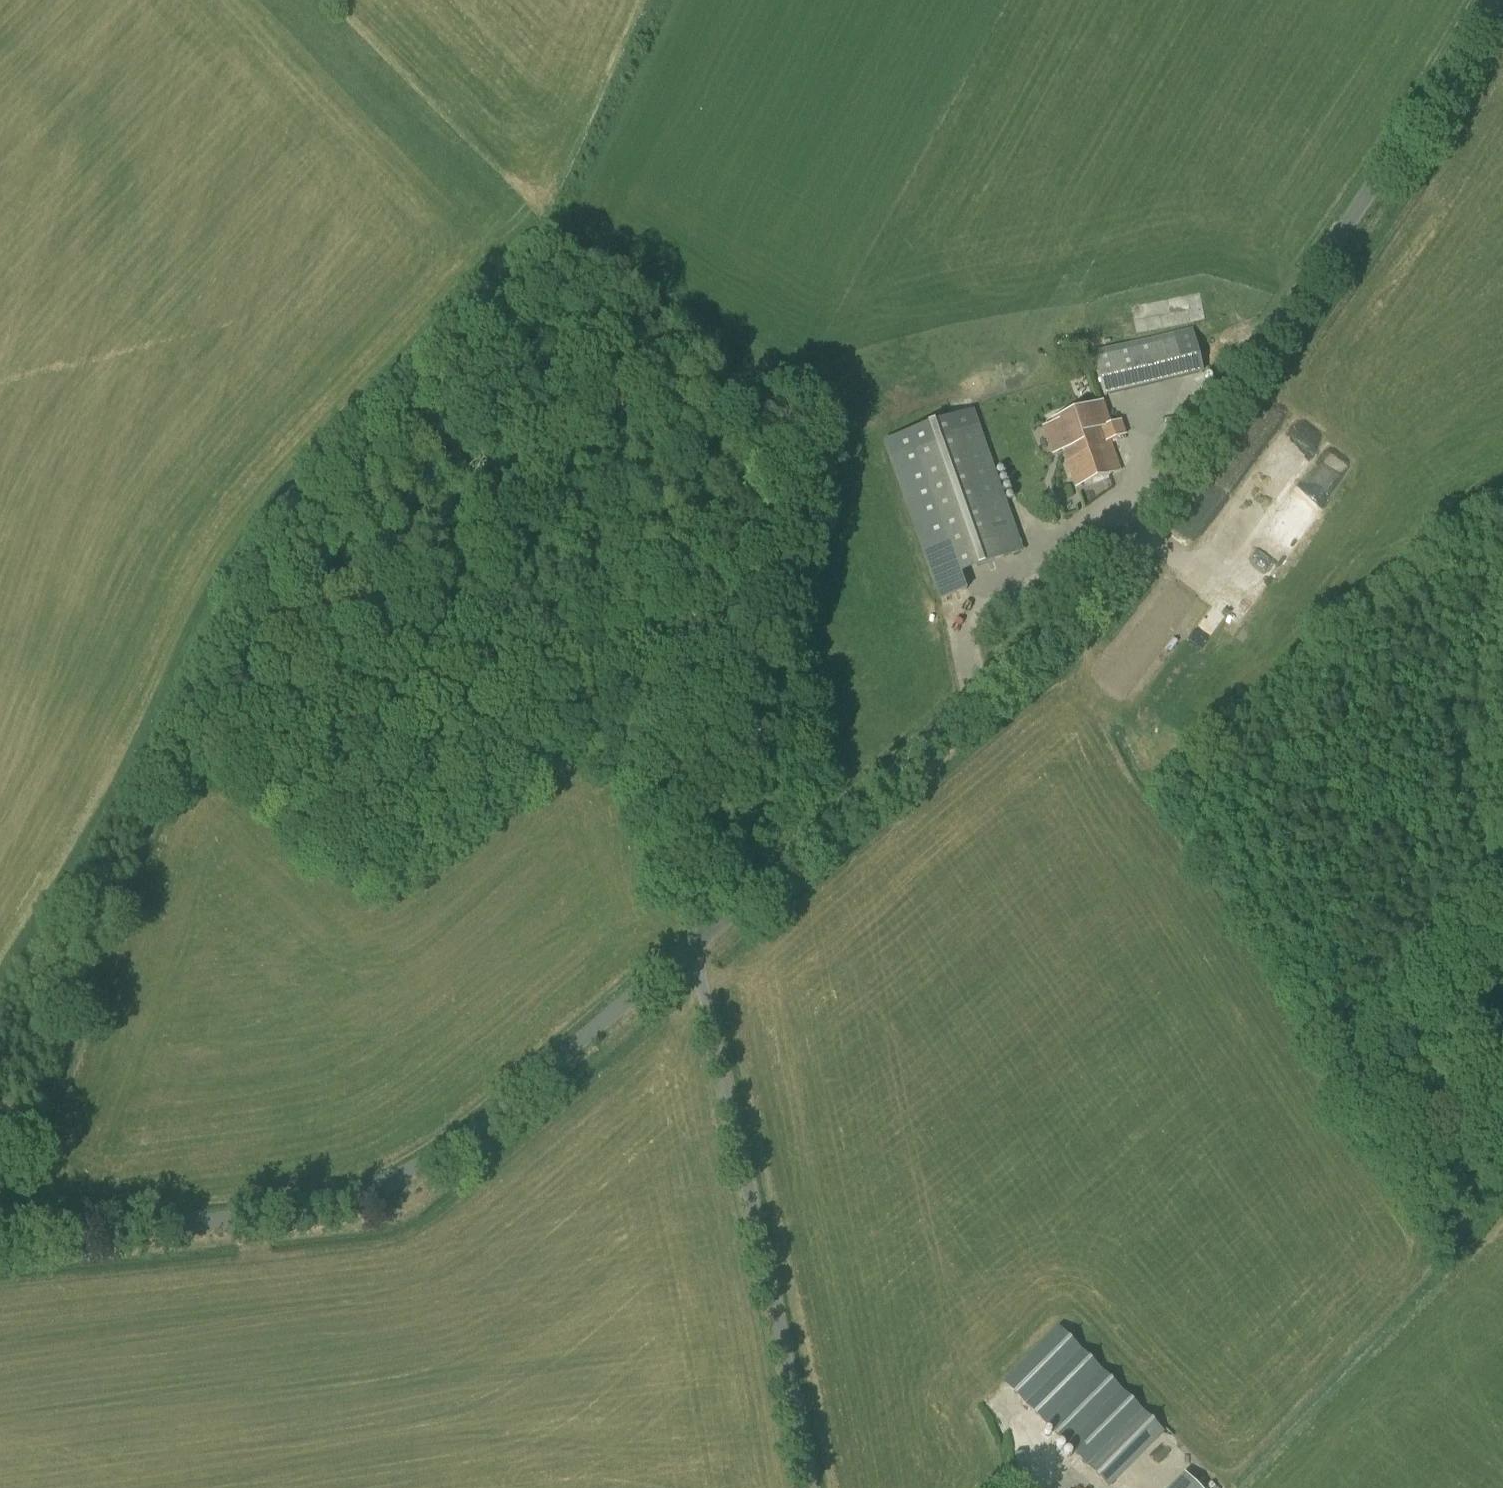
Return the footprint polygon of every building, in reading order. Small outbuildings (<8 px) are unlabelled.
[(1103,398),(1204,373),(1193,327),(1091,352),(1103,398)] [(1122,472),(1111,440),(1127,435),(1121,420),(1111,423),(1104,403),(1053,421),(1054,423),(1042,427),(1049,448),(1061,444),(1076,488),(1122,472)] [(1025,552),(975,409),(885,440),(940,599),(966,590),(961,575),(1025,552)] [(1055,1327),(1001,1382),(1109,1486),(1162,1432),(1055,1327)] [(1172,1487),(1201,1487),(1186,1474),(1172,1487)]
